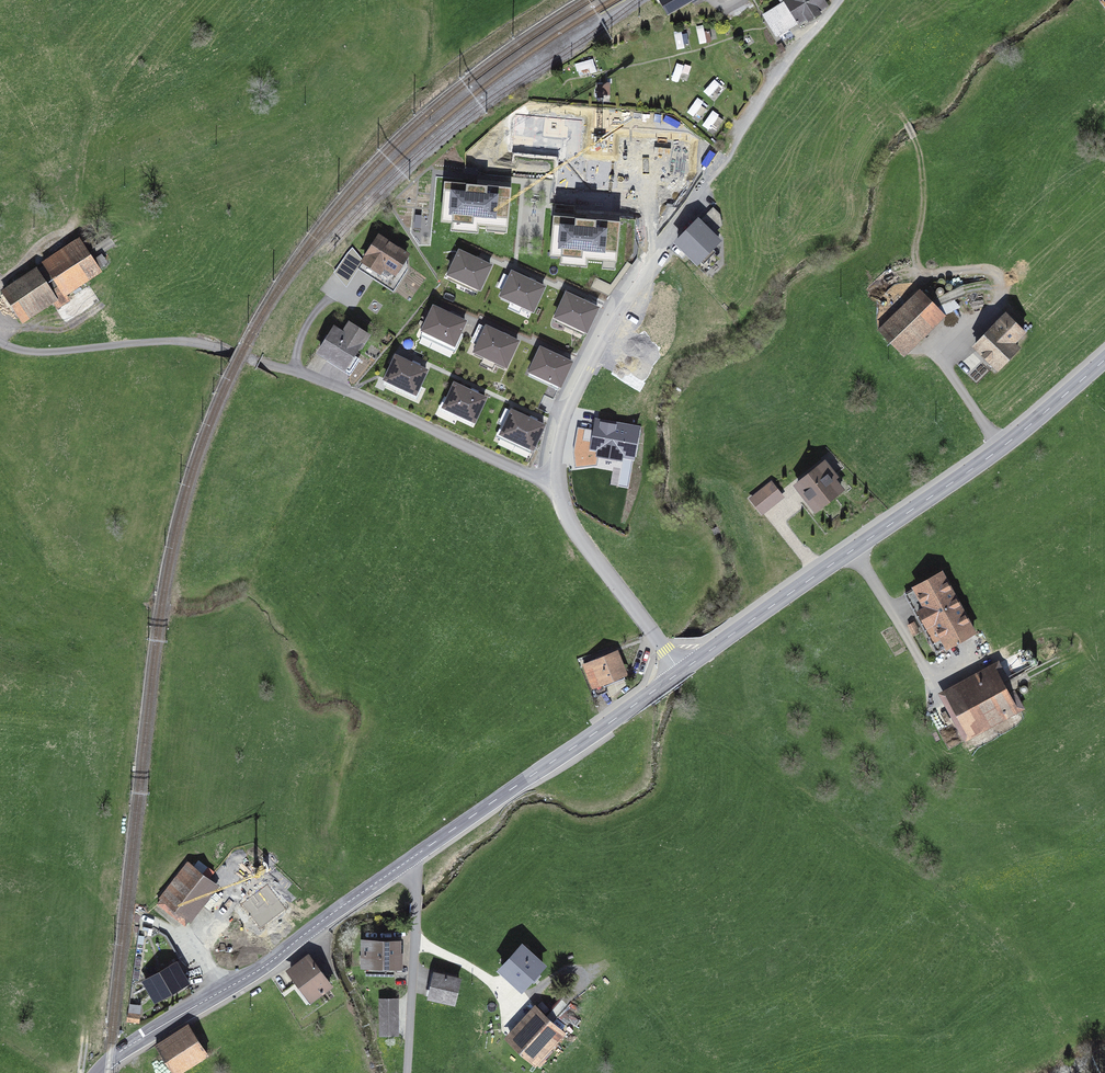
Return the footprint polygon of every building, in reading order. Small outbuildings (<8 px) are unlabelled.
[(667,15),(692,0),(658,0),(667,15)] [(760,13),(775,38),(826,7),(822,0),(781,0),(760,13)] [(703,25),(696,27),(700,44),(711,41),(709,31),(704,32),(703,25)] [(681,31),(674,32),(677,50),(685,48),(681,31)] [(592,60),(575,64),(578,76),(595,71),(592,60)] [(677,64),(671,79),(677,81),(681,71),(688,74),(690,68),(677,64)] [(714,80),(704,91),(708,96),(714,90),(717,93),(722,87),(714,80)] [(610,84),(597,84),(596,97),(610,97),(610,84)] [(583,87),(571,87),(571,92),(578,92),(578,97),(582,97),(583,87)] [(703,102),(698,98),(687,112),(699,121),(706,110),(700,106),(703,102)] [(724,119),(713,111),(703,125),(708,129),(710,125),(717,130),(724,119)] [(509,188),(446,183),(443,218),(505,223),(509,188)] [(415,235),(430,233),(429,216),(414,218),(415,235)] [(617,223),(555,218),(552,253),(614,259),(617,223)] [(698,219),(677,241),(698,261),(719,240),(698,219)] [(358,271),(392,289),(410,256),(376,238),(358,271)] [(80,239),(46,263),(69,296),(103,272),(80,239)] [(491,265),(459,250),(448,274),(480,288),(491,265)] [(36,270),(1,294),(22,325),(57,301),(36,270)] [(544,286),(512,271),(501,295),(533,310),(544,286)] [(901,356),(947,311),(925,289),(879,334),(901,356)] [(598,306),(566,292),(555,316),(587,330),(598,306)] [(467,319),(434,304),(420,334),(453,349),(467,319)] [(1022,329),(1008,314),(975,347),(997,368),(1022,343),(1015,337),(1022,329)] [(344,331),(334,325),(315,355),(348,375),(373,334),(351,320),(344,331)] [(519,339),(486,324),(473,351),(506,366),(519,339)] [(572,358),(540,344),(527,373),(559,387),(572,358)] [(427,369),(395,354),(383,381),(415,396),(427,369)] [(487,396),(454,380),(440,409),(474,424),(487,396)] [(546,424),(511,407),(497,436),(532,453),(546,424)] [(824,463),(797,482),(816,510),(843,491),(824,463)] [(749,494),(760,513),(785,498),(774,480),(749,494)] [(977,634),(946,573),(907,592),(937,654),(977,634)] [(619,652),(584,665),(593,689),(628,675),(619,652)] [(998,660),(945,688),(968,733),(1022,705),(998,660)] [(215,882),(185,858),(157,894),(187,918),(215,882)] [(249,931),(268,953),(294,931),(275,910),(249,931)] [(399,938),(366,936),(364,964),(398,966),(399,938)] [(550,960),(527,943),(510,964),(532,982),(550,960)] [(315,957),(295,972),(310,992),(330,977),(315,957)] [(190,984),(178,962),(143,981),(156,1004),(190,984)] [(458,971),(432,967),(428,993),(453,997),(458,971)] [(398,1037),(397,1000),(379,1001),(380,1037),(398,1037)] [(567,1033),(537,1006),(506,1040),(536,1067),(567,1033)] [(210,1058),(190,1026),(156,1048),(172,1072),(185,1072),(210,1058)]
